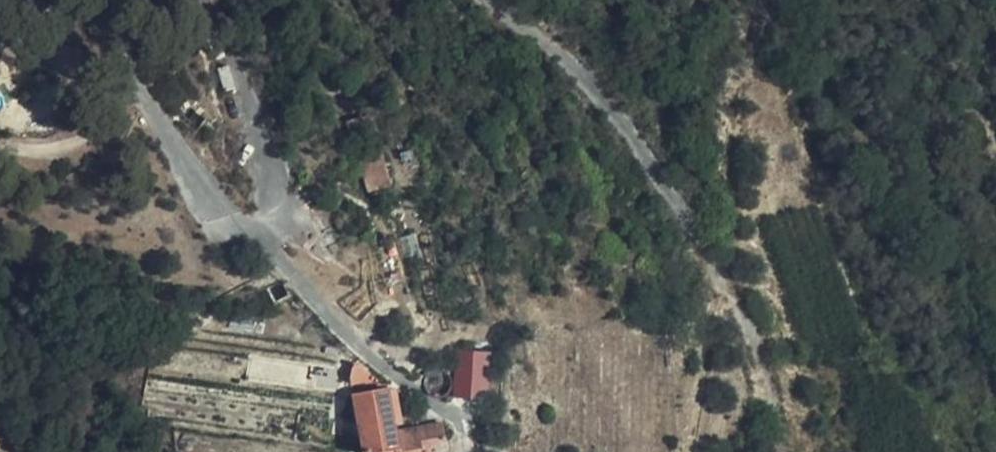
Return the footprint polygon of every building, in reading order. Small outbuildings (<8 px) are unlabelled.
[(475,412),(478,374),(493,375),(494,359),(479,358),(478,360),(464,359),(460,411),(475,412)] [(398,383),(359,390),(368,451),(376,450),(376,451),(431,451),(429,443),(444,439),(441,422),(406,429),(398,383)]
